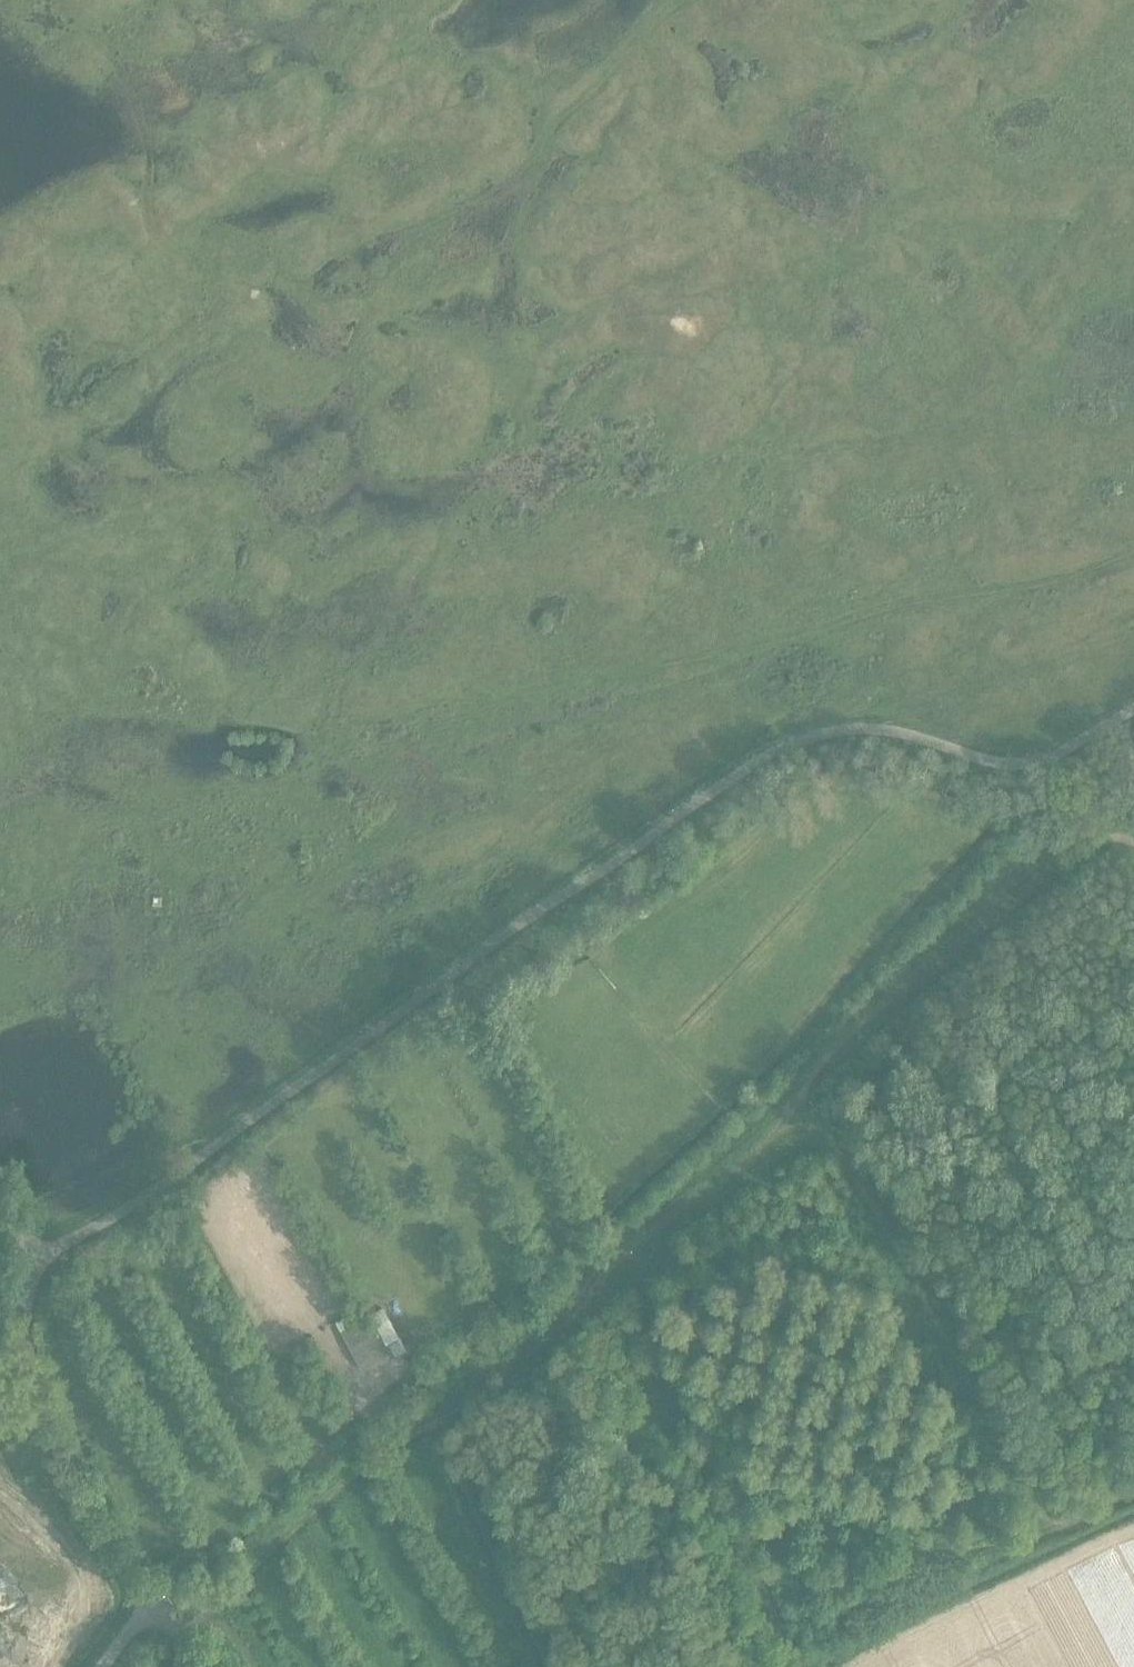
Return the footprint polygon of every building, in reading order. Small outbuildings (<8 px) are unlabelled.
[(352,1359),(388,1339),(367,1300),(330,1320),(352,1359)]
